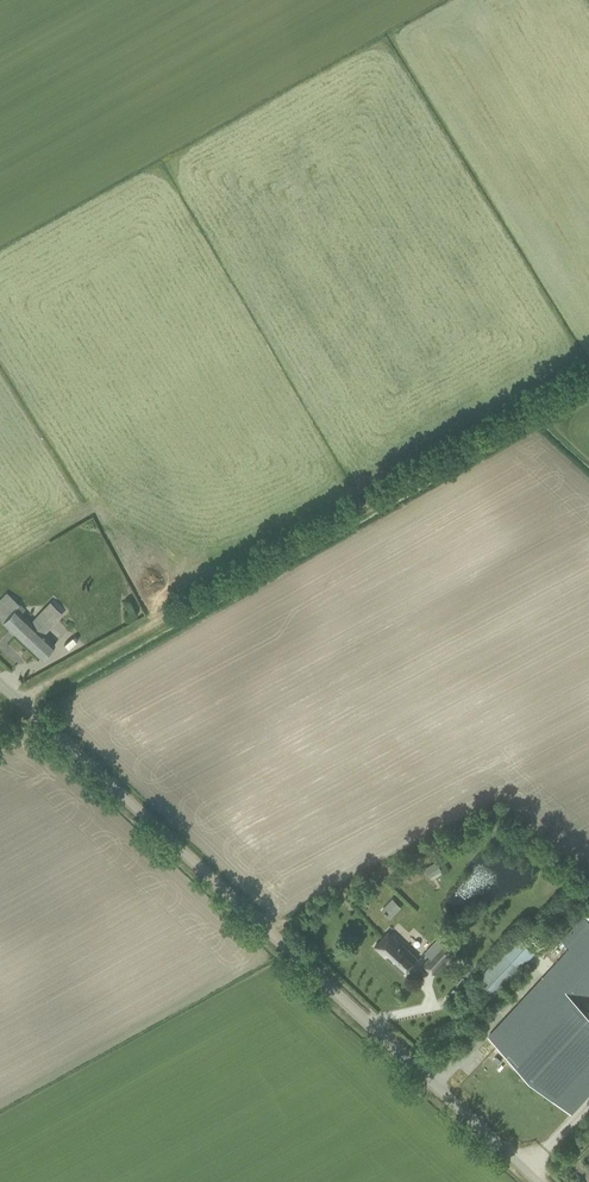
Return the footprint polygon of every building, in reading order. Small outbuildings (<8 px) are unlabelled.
[(0,599),(0,619),(42,659),(55,645),(44,633),(54,622),(62,614),(50,602),(42,611),(31,621),(22,612),(25,609),(7,592),(0,599)] [(437,862),(425,868),(430,877),(441,870),(437,862)] [(489,1036),(571,1113),(588,1094),(588,1000),(588,910),(584,916),(562,940),(571,948),(489,1036)] [(403,972),(417,957),(389,931),(375,946),(403,972)] [(518,936),(478,979),(495,996),(536,952),(518,936)] [(433,974),(453,951),(444,942),(423,966),(433,974)]
